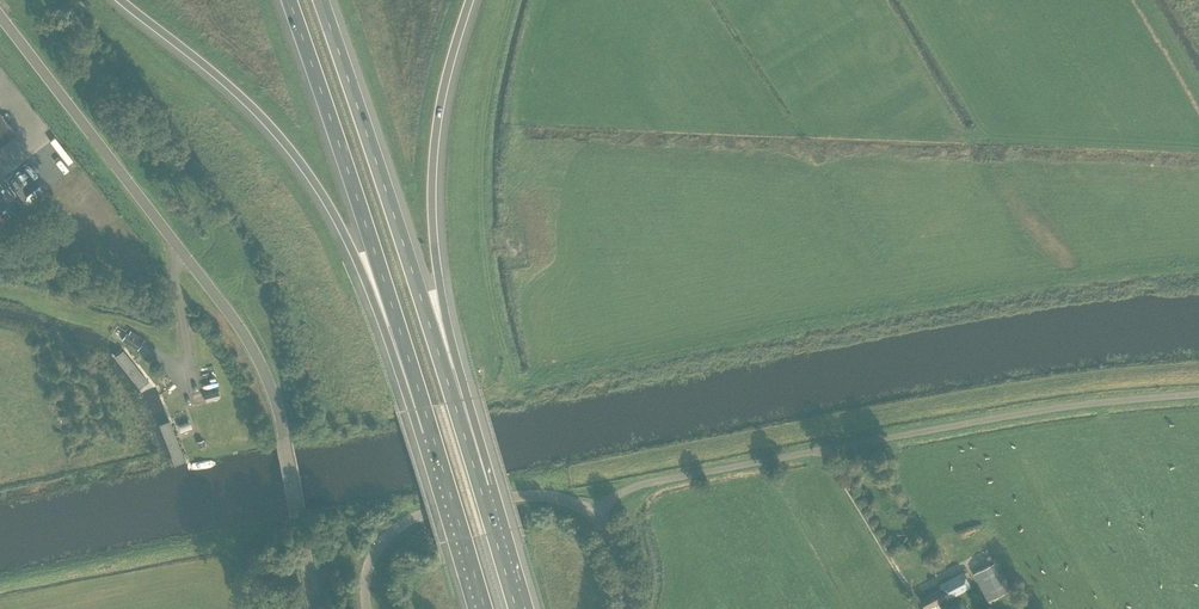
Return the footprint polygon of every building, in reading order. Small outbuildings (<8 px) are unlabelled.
[(16,132),(0,112),(0,145),(16,132)] [(115,335),(130,345),(134,339),(119,329),(115,335)] [(124,351),(115,358),(139,389),(148,381),(124,351)] [(156,388),(144,392),(157,425),(169,421),(156,388)] [(206,402),(220,398),(218,390),(204,394),(206,402)] [(157,425),(174,467),(186,462),(169,421),(157,425)] [(1013,588),(998,560),(974,573),(989,601),(1013,588)] [(940,585),(941,588),(920,599),(926,608),(931,607),(932,608),(941,608),(942,608),(939,602),(947,598),(947,600),(972,587),(965,572),(940,585)]
